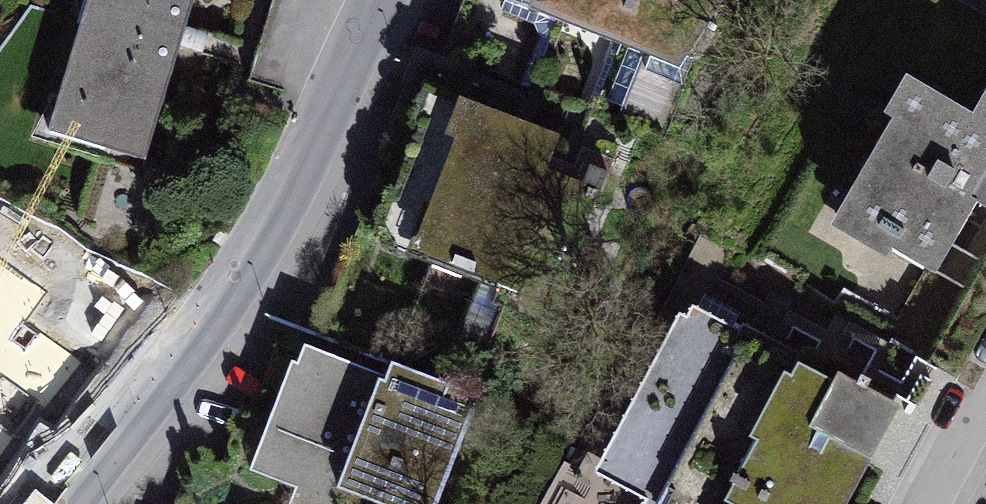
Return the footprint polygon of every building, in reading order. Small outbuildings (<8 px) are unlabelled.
[(39,155),(150,189),(208,0),(86,0),(39,155)] [(528,16),(675,63),(694,0),(534,0),(528,16)] [(912,75),(828,211),(943,281),(985,211),(985,104),(979,115),(912,75)] [(572,147),(468,109),(418,244),(567,299),(603,202),(558,185),(572,147)] [(64,279),(31,324),(89,366),(122,321),(64,279)] [(763,352),(689,314),(600,490),(628,503),(686,503),(763,352)] [(18,457),(0,445),(58,362),(5,325),(0,332),(0,484),(18,457)] [(830,385),(763,352),(686,503),(770,503),(830,385)] [(390,383),(298,354),(257,487),(314,503),(353,503),(390,383)] [(482,411),(390,383),(353,503),(454,503),(482,411)] [(770,503),(859,503),(901,421),(830,385),(770,503)]
